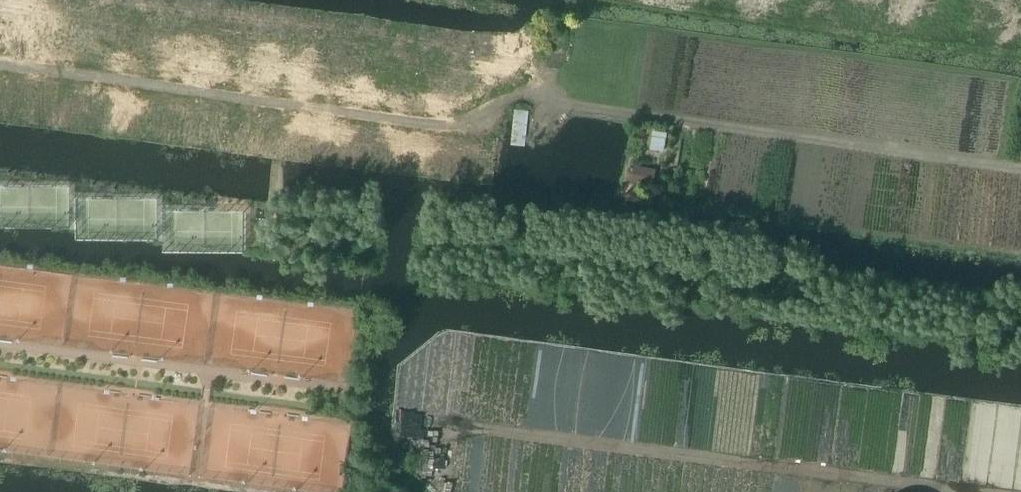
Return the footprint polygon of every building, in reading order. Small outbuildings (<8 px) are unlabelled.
[(653,132),(650,150),(664,153),(667,134),(653,132)] [(629,168),(626,182),(631,183),(631,185),(653,188),(656,170),(634,167),(633,169),(629,168)]
